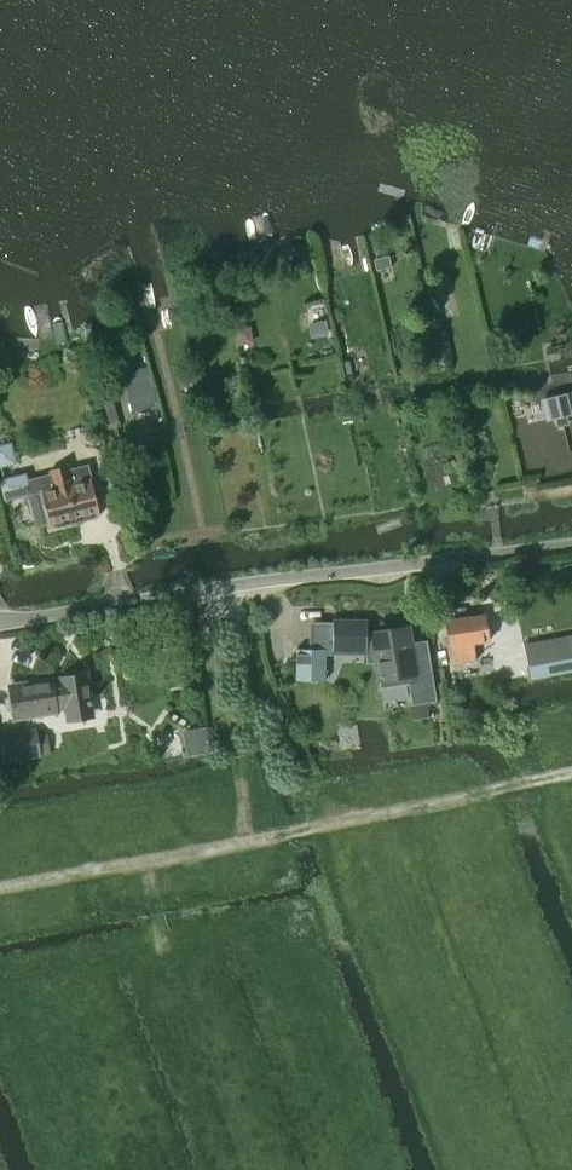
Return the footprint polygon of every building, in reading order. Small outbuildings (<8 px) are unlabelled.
[(392,267),(389,256),(374,260),(376,271),(392,267)] [(311,319),(314,335),(330,332),(327,317),(311,319)] [(493,350),(496,365),(511,363),(508,347),(493,350)] [(123,372),(132,410),(155,405),(145,366),(123,372)] [(556,425),(568,422),(566,414),(571,413),(571,412),(568,395),(544,401),(548,420),(554,418),(556,425)] [(0,445),(0,466),(15,462),(9,442),(0,445)] [(5,499),(29,493),(37,526),(48,523),(50,528),(100,515),(87,464),(69,469),(69,465),(50,470),(50,473),(27,480),(25,473),(0,479),(0,481),(5,499)] [(453,664),(475,660),(472,643),(488,641),(484,615),(446,621),(453,664)] [(366,663),(376,663),(379,686),(408,684),(411,705),(436,702),(434,689),(428,648),(427,644),(411,646),(407,626),(370,631),(371,634),(367,634),(367,620),(333,619),(333,625),(313,625),(313,649),(295,648),(295,678),(324,679),(325,651),(366,651),(366,663)] [(571,657),(571,637),(523,646),(528,666),(571,657)] [(51,679),(8,686),(14,719),(56,712),(56,710),(63,709),(65,722),(94,717),(87,674),(60,678),(60,681),(51,682),(51,679)] [(410,707),(412,721),(429,718),(427,704),(410,707)] [(35,730),(0,736),(0,759),(0,761),(39,755),(39,752),(48,751),(46,736),(36,738),(35,730)]
